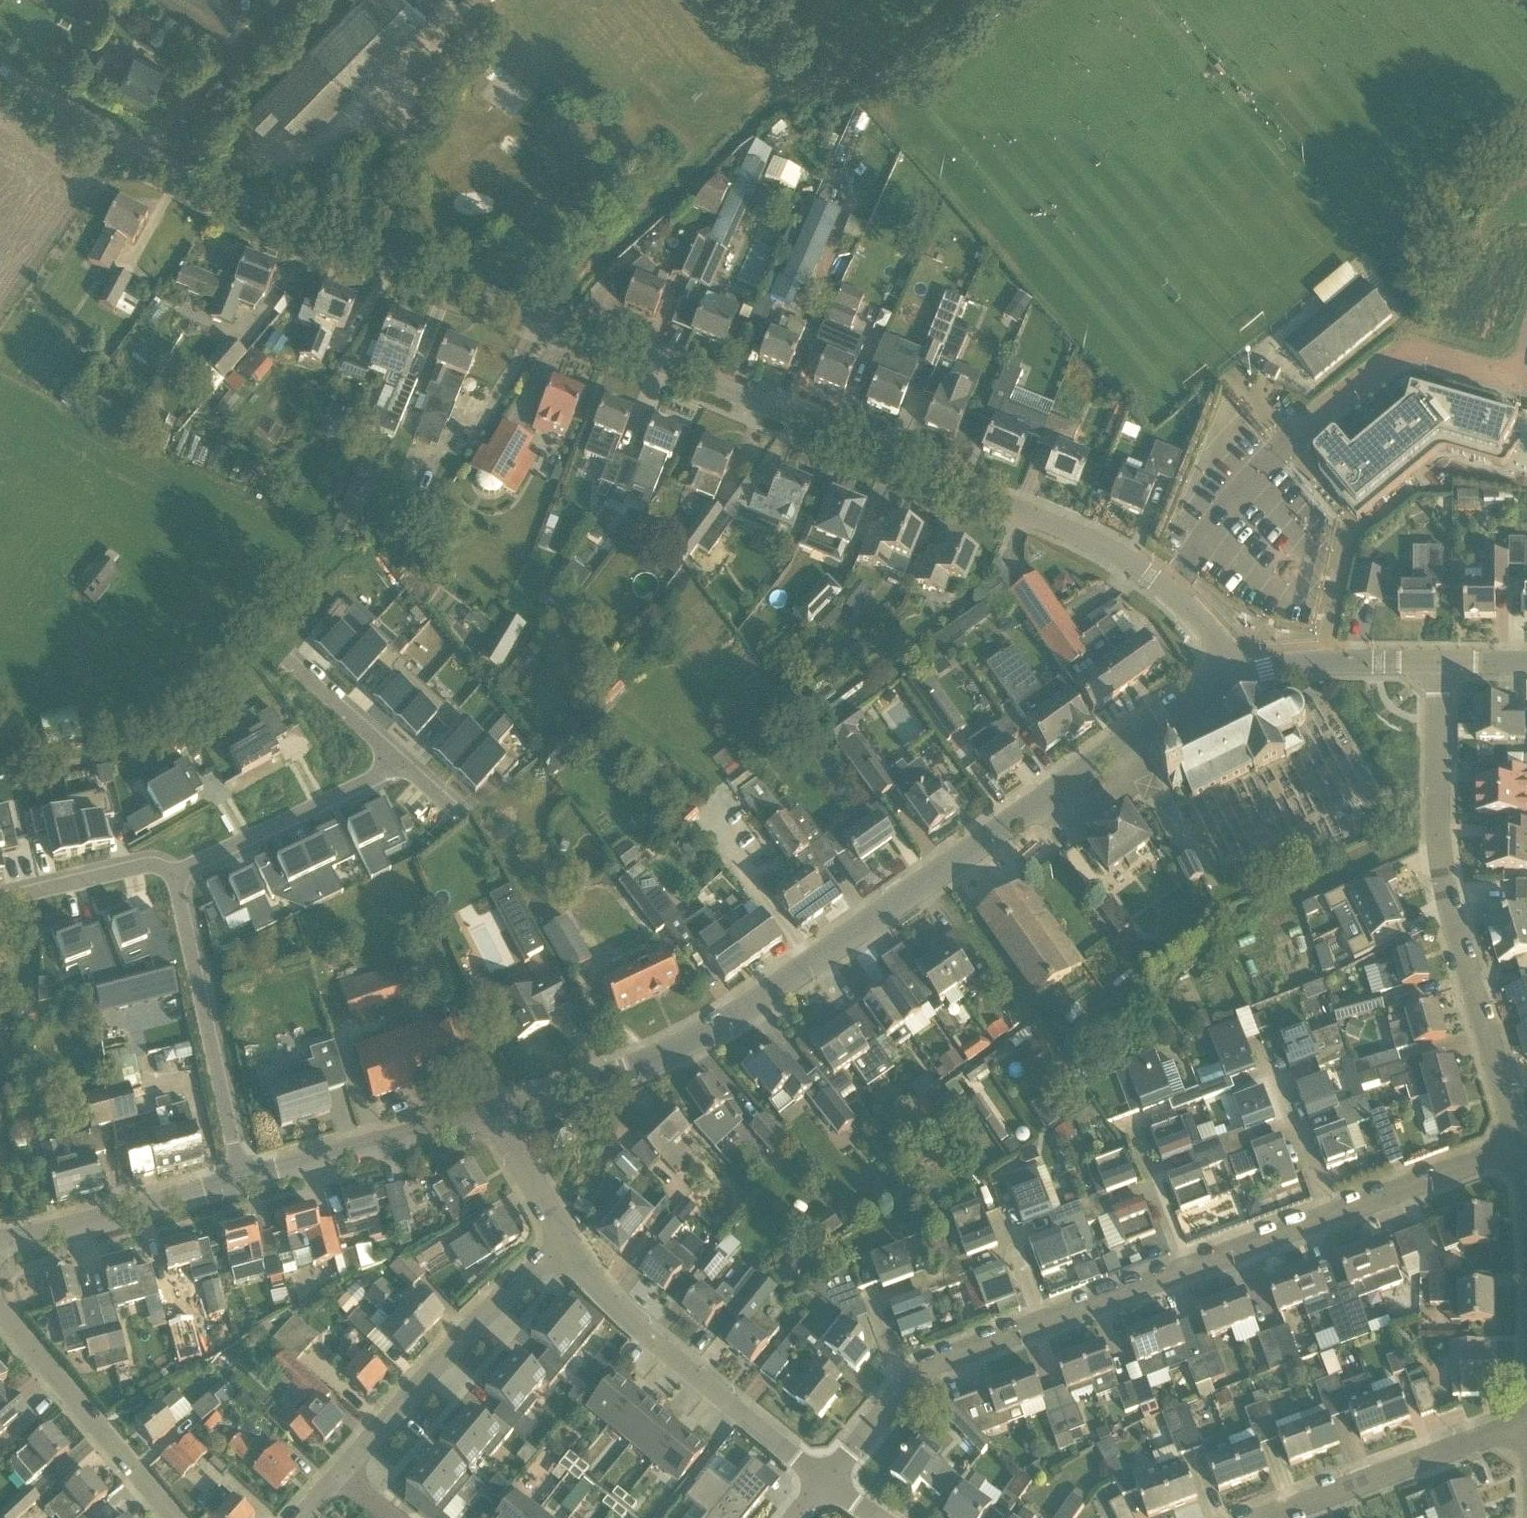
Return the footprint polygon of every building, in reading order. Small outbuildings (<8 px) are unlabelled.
[(356,1),(245,113),(262,130),(279,113),(304,138),(425,16),(412,3),(416,0),(356,0),(356,1)] [(106,40),(94,64),(120,78),(119,81),(147,96),(161,68),(133,53),(133,54),(106,40)] [(492,60),(481,74),(493,82),(483,95),(512,116),(532,90),(492,60)] [(718,272),(731,243),(766,166),(746,158),(735,183),(715,227),(708,244),(707,244),(690,282),(709,291),(718,272)] [(860,173),(860,185),(879,185),(879,173),(860,173)] [(716,179),(701,196),(720,205),(730,185),(716,179)] [(148,217),(120,202),(105,230),(106,230),(89,262),(110,273),(127,241),(133,245),(148,217)] [(813,203),(782,280),(798,286),(799,286),(806,289),(837,213),(813,203)] [(673,274),(690,282),(707,244),(708,244),(715,227),(690,236),(673,274)] [(276,269),(246,257),(236,283),(226,279),(212,317),(230,324),(244,288),(265,296),(276,269)] [(635,280),(624,306),(654,318),(665,290),(662,288),(666,277),(658,274),(643,258),(627,273),(635,280)] [(176,284),(214,299),(221,279),(184,264),(176,284)] [(117,271),(114,277),(99,303),(113,311),(114,309),(130,317),(140,299),(125,291),(132,279),(117,271)] [(918,362),(935,369),(951,329),(970,283),(955,277),(950,288),(948,287),(918,362)] [(769,298),(791,308),(799,286),(798,286),(782,280),(778,278),(769,298)] [(1362,281),(1286,345),(1315,381),(1392,317),(1362,281)] [(865,294),(843,285),(829,320),(851,329),(865,294)] [(356,301),(326,289),(314,318),(315,318),(300,356),(320,364),(335,326),(344,330),(356,301)] [(702,309),(692,333),(723,345),(740,302),(720,294),(713,313),(702,309)] [(1012,301),(1003,315),(1017,324),(1026,310),(1012,301)] [(374,366),(401,377),(402,377),(403,375),(410,357),(414,359),(426,329),(425,329),(424,331),(408,324),(409,323),(392,316),(381,345),(382,346),(374,366)] [(788,371),(799,344),(805,329),(776,317),(770,332),(759,360),(788,371)] [(967,336),(951,329),(935,369),(951,376),(960,352),(967,336)] [(844,394),(861,349),(845,343),(845,341),(834,337),(827,354),(825,353),(814,382),(844,394)] [(205,365),(222,380),(247,353),(229,338),(205,365)] [(439,448),(467,378),(478,350),(448,338),(437,366),(430,384),(434,385),(423,411),(422,414),(424,414),(414,438),(439,448)] [(254,348),(237,368),(257,385),(273,365),(254,348)] [(897,416),(908,388),(916,370),(886,358),(879,376),(878,376),(867,404),(897,416)] [(1017,370),(1019,364),(1007,359),(995,388),(1012,395),(1022,372),(1017,370)] [(400,422),(407,404),(413,391),(417,380),(403,375),(402,377),(401,377),(385,417),(400,422)] [(973,390),(944,379),(925,427),(954,439),(966,410),(965,410),(973,390)] [(536,426),(549,431),(564,438),(583,393),(581,393),(578,392),(580,388),(569,384),(568,388),(555,382),(554,381),(541,411),(542,412),(536,426)] [(1448,452),(1501,467),(1505,467),(1508,464),(1523,437),(1514,432),(1520,422),(1412,390),(1407,409),(1371,438),(1361,425),(1341,441),(1338,437),(1335,436),(1332,438),(1317,452),(1315,455),(1316,459),(1330,475),(1343,491),(1341,493),(1355,509),(1357,507),(1364,516),(1438,455),(1442,452),(1448,452)] [(615,456),(615,455),(632,413),(605,402),(588,445),(611,455),(615,456)] [(1039,439),(1047,419),(1005,402),(997,422),(994,421),(983,450),(984,451),(1015,463),(1015,464),(1016,464),(1028,434),(1039,439)] [(162,414),(149,445),(164,451),(177,420),(162,414)] [(1109,414),(1102,432),(1113,436),(1120,418),(1109,414)] [(1047,419),(1039,439),(1040,439),(1038,445),(1056,452),(1046,476),(1076,488),(1088,459),(1069,451),(1079,428),(1050,416),(1048,419),(1047,419)] [(503,487),(505,489),(533,440),(503,422),(487,450),(482,447),(469,468),(478,473),(477,477),(477,480),(477,484),(479,487),(481,490),(484,492),(487,493),(491,494),(494,493),(497,492),(500,490),(503,487)] [(637,464),(626,459),(614,487),(629,493),(632,486),(653,494),(667,458),(670,459),(681,433),(654,422),(637,464)] [(686,487),(714,499),(733,454),(703,442),(692,470),(693,470),(686,487)] [(1145,472),(1156,476),(1171,482),(1182,454),(1156,444),(1145,472)] [(601,482),(613,486),(614,487),(626,459),(615,455),(615,456),(611,455),(601,482)] [(773,493),(760,488),(747,520),(775,531),(778,524),(792,530),(810,485),(781,473),(773,493)] [(1154,486),(1152,485),(1123,473),(1110,503),(1142,516),(1154,486)] [(601,482),(596,495),(605,499),(613,486),(601,482)] [(1440,485),(1440,495),(1452,495),(1452,486),(1440,485)] [(799,546),(812,551),(814,545),(829,551),(833,541),(847,547),(848,544),(850,543),(849,542),(852,539),(853,536),(854,533),(855,529),(855,527),(863,507),(857,505),(857,502),(854,500),(851,498),(848,497),(844,496),(840,495),(839,498),(833,495),(821,523),(810,519),(799,546)] [(698,547),(724,512),(711,503),(672,555),(684,564),(698,547)] [(724,512),(698,547),(709,555),(735,521),(724,512)] [(883,540),(870,534),(860,558),(887,569),(893,554),(909,561),(921,531),(892,519),(883,540)] [(1509,555),(1509,567),(1525,567),(1525,539),(1509,539),(1509,555)] [(947,542),(943,552),(939,563),(925,557),(916,581),(942,592),(948,577),(964,584),(977,554),(947,542)] [(1427,548),(1427,588),(1416,588),(1401,587),(1401,618),(1436,618),(1436,589),(1443,589),(1443,549),(1427,548)] [(430,549),(420,561),(431,571),(441,559),(430,549)] [(100,554),(73,587),(95,605),(122,572),(100,554)] [(1509,567),(1509,555),(1482,555),(1482,584),(1465,585),(1465,618),(1495,618),(1495,590),(1509,590),(1509,567)] [(572,562),(562,575),(569,580),(578,566),(572,562)] [(1354,596),(1381,602),(1387,575),(1360,569),(1354,596)] [(1053,581),(1061,593),(1073,585),(1065,573),(1053,581)] [(1008,594),(1017,606),(1052,656),(1064,672),(1090,654),(1080,640),(1034,576),(1008,594)] [(827,577),(793,612),(807,626),(841,591),(827,577)] [(851,610),(869,588),(857,578),(839,600),(851,610)] [(558,580),(545,597),(558,607),(571,589),(558,580)] [(338,604),(324,620),(333,628),(313,649),(335,669),(365,635),(345,618),(349,613),(338,604)] [(506,613),(479,658),(499,670),(526,625),(506,613)] [(1109,619),(1095,630),(1115,658),(1097,671),(1116,697),(1162,664),(1143,638),(1129,648),(1109,619)] [(1090,654),(1064,672),(1074,687),(1093,713),(1116,697),(1097,671),(1115,658),(1095,630),(1080,640),(1090,654)] [(941,662),(956,652),(942,632),(927,641),(941,662)] [(968,644),(960,632),(948,640),(956,652),(968,644)] [(335,669),(357,688),(376,667),(384,674),(399,658),(389,649),(385,653),(365,635),(335,669)] [(527,648),(512,665),(519,671),(534,654),(527,648)] [(1021,685),(1001,656),(987,666),(1025,722),(1046,752),(1068,736),(1072,741),(1092,726),(1086,718),(1059,680),(1043,691),(1033,677),(1021,685)] [(405,671),(408,667),(399,658),(384,674),(392,681),(373,703),(394,722),(424,689),(405,671)] [(928,668),(907,682),(947,742),(967,727),(928,668)] [(1187,785),(1193,798),(1254,768),(1256,772),(1258,770),(1257,768),(1285,755),(1286,757),(1306,748),(1296,728),(1301,723),(1303,716),(1301,710),(1297,704),(1290,702),(1283,703),(1280,704),(1278,701),(1272,688),(1265,691),(1259,694),(1258,694),(1229,708),(1227,706),(1225,707),(1226,711),(1166,740),(1172,753),(1158,760),(1173,792),(1187,785)] [(448,703),(444,707),(424,689),(394,722),(416,742),(435,720),(443,728),(458,712),(448,703)] [(1525,739),(1526,705),(1509,705),(1509,703),(1477,703),(1477,706),(1473,708),(1470,712),(1470,717),(1473,721),(1477,724),(1477,741),(1509,741),(1509,739),(1525,739)] [(39,713),(46,744),(81,736),(74,706),(39,713)] [(269,758),(277,753),(272,744),(285,735),(269,710),(254,719),(257,722),(242,732),(249,744),(228,757),(241,778),(270,759),(269,758)] [(835,725),(833,727),(827,732),(840,750),(859,735),(855,729),(865,722),(856,710),(835,725)] [(454,776),(484,743),(464,725),(468,721),(458,712),(443,728),(452,735),(432,756),(454,776)] [(997,781),(1021,764),(1012,751),(1014,749),(997,725),(987,732),(968,745),(977,758),(979,757),(997,781)] [(9,736),(0,726),(0,743),(9,736)] [(454,776),(475,795),(495,774),(503,782),(518,766),(507,756),(504,760),(484,743),(454,776)] [(736,758),(721,768),(728,778),(726,779),(736,792),(755,778),(738,756),(736,758)] [(915,816),(929,835),(944,824),(943,822),(956,813),(947,801),(954,796),(947,786),(941,791),(934,782),(934,783),(923,768),(920,771),(916,771),(913,771),(909,771),(903,762),(887,774),(877,760),(858,773),(877,801),(896,788),(907,803),(906,803),(908,806),(906,808),(913,818),(915,816)] [(148,793),(163,822),(197,804),(193,797),(204,791),(188,761),(168,771),(173,780),(148,793)] [(1478,782),(1478,791),(1475,791),(1475,805),(1478,805),(1478,814),(1526,814),(1526,769),(1499,769),(1499,783),(1478,782)] [(775,897),(798,929),(823,912),(824,908),(829,904),(830,906),(843,897),(822,867),(822,868),(809,849),(759,778),(739,792),(754,812),(789,862),(786,864),(798,881),(775,897)] [(102,819),(114,816),(109,795),(95,799),(96,804),(71,810),(81,854),(109,847),(102,819)] [(402,837),(385,800),(362,811),(367,820),(348,828),(371,879),(391,870),(380,847),(402,837)] [(3,854),(3,856),(19,852),(8,808),(0,810),(0,855),(3,854)] [(822,868),(822,867),(835,858),(856,887),(870,877),(861,864),(891,842),(891,843),(892,842),(868,808),(809,849),(822,868)] [(1150,843),(1126,809),(1123,811),(1119,811),(1114,815),(1113,819),(1093,834),(1100,844),(1093,850),(1109,873),(1125,861),(1130,868),(1139,860),(1135,854),(1150,843)] [(81,854),(71,810),(45,816),(43,811),(29,814),(34,835),(46,833),(53,860),(81,854)] [(432,825),(439,820),(432,811),(425,815),(432,825)] [(343,893),(332,871),(354,860),(336,823),(314,834),(318,843),(300,851),(325,902),(343,893)] [(1488,838),(1487,869),(1526,869),(1526,825),(1508,825),(1508,838),(1488,838)] [(564,836),(555,842),(558,851),(566,851),(570,843),(564,836)] [(628,839),(613,851),(626,867),(640,856),(628,839)] [(277,851),(255,862),(272,899),(295,888),(305,911),(325,902),(300,851),(282,860),(277,851)] [(1191,852),(1177,861),(1189,881),(1204,872),(1191,852)] [(634,883),(666,926),(679,916),(647,873),(634,883)] [(246,911),(256,931),(257,934),(276,924),(275,923),(252,874),(233,883),(229,874),(207,885),(224,921),(246,911)] [(1377,874),(1322,897),(1335,928),(1399,902),(1393,886),(1383,890),(1377,874)] [(618,883),(644,918),(656,933),(666,926),(634,883),(628,876),(618,883)] [(980,914),(985,920),(1038,996),(1070,973),(1069,972),(1083,962),(1040,902),(1026,882),(980,914)] [(1517,882),(1517,903),(1520,903),(1526,903),(1526,883),(1517,882)] [(515,897),(499,905),(527,959),(528,958),(543,951),(515,897)] [(1119,934),(1132,925),(1113,900),(1101,909),(1119,934)] [(1405,917),(1399,902),(1335,928),(1348,960),(1403,937),(1396,921),(1405,917)] [(1520,903),(1523,910),(1487,921),(1493,943),(1526,932),(1526,903),(1520,903)] [(723,918),(716,923),(747,966),(782,941),(761,913),(751,920),(742,908),(733,914),(724,920),(723,918)] [(175,965),(155,911),(135,918),(132,909),(108,918),(123,956),(145,948),(154,971),(175,965)] [(724,982),(725,982),(747,966),(716,923),(709,914),(686,929),(704,954),(703,954),(724,982)] [(543,932),(567,974),(591,960),(566,919),(543,932)] [(119,981),(98,926),(79,934),(75,924),(52,933),(67,972),(88,963),(97,987),(119,981)] [(943,952),(935,958),(958,990),(976,978),(978,981),(992,972),(980,955),(975,958),(957,931),(938,944),(943,952)] [(1496,951),(1500,964),(1516,960),(1520,974),(1526,972),(1526,932),(1493,943),(1496,951)] [(681,984),(665,951),(664,952),(603,981),(601,981),(617,1014),(618,1014),(618,1013),(654,996),(654,997),(660,994),(659,993),(679,984),(680,984),(681,984)] [(1420,951),(1395,959),(1378,964),(1379,967),(1365,972),(1371,996),(1380,993),(1380,995),(1387,993),(1429,981),(1420,951)] [(965,999),(958,990),(935,958),(923,967),(921,963),(906,973),(929,1006),(930,1006),(935,1013),(943,1007),(940,1003),(946,999),(952,1008),(965,999)] [(171,968),(94,989),(101,1016),(178,994),(171,968)] [(399,1001),(392,969),(337,981),(344,1013),(399,1001)] [(895,986),(882,995),(905,1028),(906,1027),(922,1016),(920,1012),(929,1006),(906,973),(892,983),(895,986)] [(529,990),(499,1005),(501,1009),(499,1013),(504,1021),(508,1023),(518,1042),(548,1026),(544,1017),(566,1005),(552,979),(530,991),(529,990)] [(1507,991),(1512,1005),(1518,1004),(1521,1016),(1526,1014),(1526,985),(1507,991)] [(1380,995),(1380,993),(1371,996),(1333,1006),(1337,1021),(1384,1008),(1380,995)] [(868,1001),(853,1011),(876,1043),(885,1037),(893,1049),(912,1036),(906,1027),(905,1028),(882,995),(870,1004),(868,1001)] [(20,1008),(23,1024),(56,1017),(53,1001),(20,1008)] [(1398,1053),(1399,1053),(1446,1038),(1437,1007),(1407,1016),(1389,1022),(1397,1051),(1398,1053)] [(829,1032),(852,1065),(866,1084),(877,1077),(873,1071),(888,1060),(876,1043),(853,1011),(840,1020),(842,1024),(829,1032)] [(1264,1014),(1254,1017),(1255,1019),(1259,1029),(1259,1031),(1269,1028),(1264,1014)] [(1523,1044),(1526,1043),(1526,1014),(1521,1016),(1525,1028),(1519,1030),(1523,1044)] [(446,1074),(476,1064),(462,1025),(442,1033),(437,1019),(355,1048),(361,1064),(360,1064),(373,1100),(446,1074)] [(985,1031),(993,1042),(1010,1031),(1002,1019),(985,1031)] [(1352,1020),(1347,1034),(1359,1038),(1364,1024),(1352,1020)] [(1256,1070),(1257,1070),(1240,1025),(1211,1035),(1227,1078),(1227,1079),(1231,1078),(1255,1069),(1256,1070)] [(1309,1027),(1279,1038),(1290,1069),(1291,1069),(1291,1068),(1315,1058),(1320,1069),(1350,1058),(1338,1026),(1312,1035),(1309,1027)] [(833,1090),(837,1095),(853,1084),(844,1071),(852,1065),(829,1032),(821,1038),(816,1030),(796,1044),(821,1075),(833,1090)] [(982,1035),(961,1050),(969,1061),(990,1046),(982,1035)] [(1035,1037),(1019,1049),(1028,1062),(1045,1051),(1035,1037)] [(302,1122),(302,1121),(310,1119),(310,1120),(314,1118),(313,1118),(330,1113),(324,1093),(347,1086),(334,1043),(309,1051),(313,1062),(286,1071),(291,1087),(271,1093),(281,1128),(298,1123),(302,1122)] [(940,1059),(948,1074),(964,1065),(955,1050),(940,1059)] [(789,1059),(788,1060),(785,1062),(777,1051),(766,1060),(762,1056),(744,1070),(757,1087),(761,1084),(774,1101),(785,1092),(795,1104),(814,1090),(789,1059)] [(1358,1077),(1402,1064),(1399,1053),(1398,1053),(1397,1051),(1353,1064),(1358,1077)] [(1126,1064),(1143,1110),(1144,1112),(1145,1111),(1144,1110),(1169,1101),(1173,1112),(1204,1100),(1199,1088),(1186,1093),(1174,1062),(1161,1067),(1156,1053),(1126,1064)] [(106,1078),(112,1124),(138,1117),(129,1085),(141,1082),(133,1055),(104,1063),(107,1077),(106,1078)] [(1430,1096),(1430,1097),(1461,1088),(1453,1063),(1426,1070),(1422,1058),(1402,1064),(1358,1077),(1359,1081),(1362,1087),(1381,1081),(1382,1086),(1393,1083),(1395,1090),(1407,1087),(1411,1101),(1430,1096)] [(918,1097),(932,1087),(925,1076),(911,1086),(918,1097)] [(91,1130),(98,1128),(112,1124),(106,1078),(96,1081),(100,1094),(82,1099),(91,1130)] [(733,1124),(741,1119),(743,1117),(724,1089),(721,1091),(712,1078),(689,1093),(706,1119),(695,1127),(712,1145),(723,1135),(719,1130),(731,1122),(733,1124)] [(1199,1088),(1204,1100),(1235,1089),(1231,1078),(1227,1079),(1227,1078),(1199,1088)] [(1298,1089),(1309,1119),(1309,1120),(1310,1120),(1310,1118),(1335,1109),(1338,1108),(1338,1107),(1327,1078),(1298,1089)] [(1359,1081),(1349,1085),(1355,1101),(1365,1097),(1362,1087),(1359,1081)] [(1441,1136),(1442,1137),(1463,1130),(1458,1115),(1468,1112),(1461,1088),(1430,1097),(1437,1120),(1427,1123),(1425,1128),(1427,1136),(1431,1139),(1441,1136)] [(1234,1100),(1245,1130),(1250,1129),(1274,1120),(1275,1121),(1276,1121),(1264,1089),(1234,1100)] [(839,1136),(858,1121),(847,1108),(837,1095),(833,1090),(814,1105),(839,1136)] [(187,1104),(172,1108),(168,1096),(155,1100),(165,1135),(157,1137),(166,1172),(203,1162),(187,1104)] [(1338,1108),(1335,1109),(1339,1120),(1370,1109),(1365,1097),(1355,1101),(1338,1107),(1338,1108)] [(925,1098),(907,1109),(920,1128),(938,1117),(928,1101),(927,1102),(925,1098)] [(675,1145),(688,1132),(691,1129),(669,1107),(638,1137),(660,1159),(661,1158),(677,1175),(687,1166),(682,1160),(686,1156),(675,1145)] [(1371,1113),(1374,1120),(1382,1143),(1396,1138),(1385,1108),(1371,1113)] [(1370,1109),(1339,1120),(1343,1130),(1346,1128),(1347,1130),(1374,1120),(1371,1113),(1370,1109)] [(16,1110),(14,1137),(28,1138),(29,1119),(30,1111),(16,1110)] [(166,1172),(157,1137),(151,1115),(112,1126),(116,1149),(124,1147),(133,1180),(157,1174),(157,1175),(166,1172)] [(789,1141),(766,1115),(751,1129),(774,1155),(789,1141)] [(1151,1131),(1163,1162),(1164,1162),(1163,1161),(1187,1152),(1192,1150),(1192,1149),(1203,1145),(1192,1116),(1151,1131)] [(565,1127),(567,1126),(566,1124),(564,1126),(563,1124),(562,1125),(563,1126),(559,1129),(558,1128),(557,1129),(558,1130),(553,1134),(552,1132),(551,1133),(552,1134),(551,1140),(549,1140),(550,1142),(552,1141),(555,1146),(554,1147),(555,1148),(556,1146),(562,1147),(562,1149),(564,1149),(563,1147),(567,1144),(568,1146),(570,1145),(569,1143),(573,1140),(574,1142),(575,1141),(574,1139),(576,1138),(575,1137),(573,1138),(565,1127)] [(1317,1138),(1316,1138),(1328,1170),(1358,1159),(1347,1130),(1346,1128),(1343,1130),(1317,1139),(1317,1138)] [(1254,1139),(1250,1129),(1245,1130),(1218,1139),(1222,1151),(1254,1139)] [(70,1140),(85,1194),(103,1189),(94,1156),(106,1153),(100,1132),(70,1140)] [(1218,1139),(1203,1145),(1192,1149),(1192,1150),(1187,1152),(1191,1162),(1222,1151),(1218,1139)] [(1260,1170),(1262,1174),(1264,1180),(1278,1175),(1283,1187),(1298,1182),(1282,1139),(1282,1140),(1258,1149),(1254,1139),(1222,1151),(1227,1162),(1233,1180),(1260,1170)] [(85,1194),(70,1140),(42,1147),(48,1169),(47,1169),(57,1202),(85,1194)] [(1191,1162),(1195,1172),(1200,1171),(1200,1172),(1227,1162),(1222,1151),(1191,1162)] [(1095,1164),(1107,1194),(1111,1192),(1136,1183),(1136,1184),(1137,1184),(1125,1152),(1095,1164)] [(581,1197),(603,1206),(611,1187),(620,1190),(630,1167),(599,1154),(581,1197)] [(433,1189),(452,1222),(468,1213),(463,1205),(486,1190),(472,1165),(433,1189)] [(1024,1225),(1049,1216),(1053,1214),(1053,1213),(1037,1169),(1007,1181),(1024,1226),(1025,1226),(1024,1225)] [(1211,1201),(1200,1172),(1200,1171),(1195,1172),(1171,1181),(1171,1180),(1170,1180),(1182,1212),(1211,1201)] [(390,1208),(395,1226),(408,1222),(411,1221),(401,1184),(385,1188),(390,1208)] [(377,1218),(370,1192),(342,1200),(347,1217),(334,1221),(340,1241),(353,1238),(350,1226),(365,1222),(370,1240),(381,1237),(376,1219),(377,1218)] [(1052,1226),(1084,1214),(1080,1203),(1076,1192),(1065,1196),(1069,1207),(1053,1213),(1053,1214),(1049,1216),(1052,1226)] [(1084,1214),(1115,1203),(1111,1192),(1107,1194),(1080,1203),(1084,1214)] [(669,1199),(658,1211),(654,1217),(633,1200),(628,1207),(620,1201),(603,1221),(611,1228),(601,1240),(622,1258),(646,1230),(655,1237),(673,1215),(669,1199)] [(574,1208),(587,1215),(591,1206),(578,1200),(574,1208)] [(951,1212),(968,1256),(968,1257),(972,1256),(997,1247),(998,1247),(981,1201),(962,1208),(951,1212)] [(1115,1215),(1126,1245),(1156,1233),(1144,1202),(1143,1202),(1144,1204),(1119,1213),(1115,1215)] [(1088,1225),(1115,1215),(1119,1213),(1115,1203),(1084,1214),(1088,1225)] [(313,1264),(334,1259),(342,1256),(341,1252),(333,1221),(318,1225),(314,1209),(282,1218),(291,1255),(310,1250),(313,1264)] [(802,1230),(814,1247),(842,1226),(830,1210),(802,1230)] [(1461,1247),(1492,1246),(1492,1242),(1494,1242),(1497,1239),(1496,1231),(1494,1229),(1491,1229),(1491,1213),(1460,1213),(1460,1214),(1435,1223),(1436,1227),(1445,1252),(1461,1246),(1461,1247)] [(1052,1226),(1056,1236),(1061,1235),(1077,1229),(1082,1241),(1093,1237),(1088,1225),(1084,1214),(1052,1226)] [(462,1240),(478,1265),(495,1255),(497,1258),(505,1253),(503,1250),(518,1241),(502,1216),(462,1240)] [(688,1276),(699,1263),(672,1241),(683,1229),(671,1218),(655,1237),(666,1247),(643,1275),(644,1276),(665,1292),(664,1293),(665,1294),(683,1272),(688,1276)] [(408,1222),(395,1226),(401,1246),(412,1243),(410,1234),(411,1234),(408,1222)] [(263,1263),(261,1256),(259,1247),(260,1247),(254,1224),(221,1232),(231,1271),(263,1263)] [(1420,1256),(1420,1274),(1431,1274),(1443,1274),(1425,1227),(1411,1232),(1419,1254),(1420,1256)] [(1394,1238),(1402,1260),(1419,1254),(1411,1232),(1394,1238)] [(1056,1236),(1032,1245),(1032,1244),(1031,1244),(1043,1276),(1072,1265),(1061,1235),(1056,1236)] [(720,1250),(728,1257),(739,1243),(731,1237),(720,1250)] [(444,1251),(435,1238),(411,1253),(419,1266),(444,1251)] [(194,1239),(161,1248),(168,1272),(190,1266),(194,1282),(203,1279),(199,1264),(200,1263),(194,1239)] [(1364,1249),(1380,1292),(1404,1283),(1389,1244),(1388,1240),(1364,1249)] [(341,1252),(342,1256),(347,1275),(348,1274),(362,1269),(357,1247),(341,1252)] [(873,1258),(881,1282),(884,1290),(885,1289),(885,1288),(910,1279),(914,1277),(914,1276),(903,1247),(873,1258)] [(937,1257),(941,1266),(945,1278),(976,1266),(972,1256),(968,1257),(968,1256),(962,1258),(958,1249),(937,1257)] [(1367,1297),(1380,1292),(1364,1249),(1340,1258),(1351,1288),(1355,1286),(1358,1296),(1366,1293),(1367,1297)] [(276,1251),(261,1256),(263,1263),(267,1280),(283,1276),(276,1251)] [(1116,1253),(1102,1258),(1109,1274),(1122,1269),(1116,1253)] [(409,1288),(424,1274),(405,1254),(390,1268),(409,1288)] [(712,1283),(727,1265),(714,1255),(699,1272),(712,1283)] [(342,1256),(334,1259),(340,1280),(347,1275),(342,1256)] [(158,1289),(152,1267),(134,1271),(130,1257),(102,1264),(110,1295),(112,1294),(115,1308),(135,1303),(158,1297),(156,1290),(158,1289)] [(286,1279),(292,1303),(301,1301),(295,1277),(294,1277),(293,1273),(297,1272),(293,1259),(281,1263),(284,1275),(283,1275),(284,1280),(286,1279)] [(910,1279),(914,1289),(945,1278),(941,1266),(914,1276),(914,1277),(910,1279)] [(976,1278),(980,1276),(976,1266),(945,1278),(949,1289),(976,1279),(976,1278)] [(987,1308),(1004,1302),(1017,1297),(1005,1266),(1004,1266),(1005,1267),(980,1276),(976,1278),(976,1279),(987,1308)] [(1358,1340),(1345,1306),(1345,1307),(1338,1289),(1327,1293),(1317,1266),(1304,1271),(1303,1267),(1292,1271),(1294,1275),(1293,1275),(1304,1305),(1310,1320),(1329,1313),(1341,1346),(1358,1340)] [(858,1320),(868,1317),(858,1291),(850,1267),(835,1277),(810,1289),(843,1315),(838,1321),(844,1326),(827,1348),(858,1373),(871,1357),(859,1347),(864,1340),(855,1332),(860,1326),(858,1320)] [(47,1278),(62,1336),(88,1329),(80,1300),(82,1298),(79,1290),(77,1289),(72,1272),(47,1278)] [(1431,1274),(1431,1281),(1431,1304),(1461,1304),(1462,1322),(1493,1322),(1493,1287),(1464,1287),(1464,1274),(1443,1274),(1431,1274)] [(1304,1305),(1293,1275),(1268,1284),(1279,1314),(1304,1305)] [(914,1289),(917,1299),(921,1298),(922,1299),(949,1289),(945,1278),(914,1289)] [(209,1315),(226,1312),(221,1280),(204,1283),(209,1315)] [(373,1289),(387,1302),(395,1293),(381,1280),(373,1289)] [(764,1281),(756,1289),(735,1316),(747,1326),(730,1347),(752,1365),(769,1345),(768,1344),(780,1331),(758,1313),(776,1291),(764,1281)] [(353,1284),(337,1306),(349,1315),(366,1293),(353,1284)] [(158,1288),(163,1320),(181,1317),(176,1285),(158,1288)] [(732,1314),(743,1300),(725,1286),(714,1299),(702,1289),(685,1310),(708,1328),(725,1308),(732,1314)] [(387,1302),(373,1289),(365,1297),(378,1310),(387,1302)] [(1222,1302),(1232,1330),(1256,1321),(1246,1293),(1222,1302)] [(424,1336),(443,1316),(419,1294),(403,1310),(396,1303),(393,1307),(424,1336)] [(921,1298),(917,1299),(892,1309),(892,1308),(891,1308),(903,1339),(933,1328),(922,1299),(921,1298)] [(546,1319),(581,1349),(604,1322),(585,1306),(577,1315),(561,1301),(546,1319)] [(1345,1306),(1358,1340),(1372,1334),(1360,1301),(1345,1306)] [(387,1302),(378,1310),(378,1311),(391,1324),(381,1334),(405,1357),(424,1336),(393,1307),(387,1302)] [(1232,1330),(1222,1302),(1198,1310),(1208,1339),(1232,1330)] [(357,1310),(347,1320),(367,1339),(377,1329),(357,1310)] [(285,1350),(296,1361),(318,1338),(295,1317),(280,1332),(273,1340),(285,1350)] [(192,1319),(166,1326),(177,1364),(203,1357),(192,1319)] [(558,1377),(581,1349),(546,1319),(530,1337),(548,1352),(540,1362),(558,1377)] [(1162,1356),(1186,1347),(1175,1319),(1151,1328),(1162,1356)] [(268,1321),(259,1326),(273,1340),(280,1332),(268,1321)] [(128,1362),(120,1330),(119,1325),(105,1329),(115,1366),(128,1362)] [(1287,1367),(1301,1361),(1288,1326),(1273,1332),(1287,1367)] [(1147,1378),(1167,1371),(1168,1371),(1162,1356),(1151,1328),(1127,1337),(1138,1365),(1140,1364),(1145,1379),(1132,1384),(1141,1408),(1156,1402),(1147,1378)] [(115,1366),(105,1329),(84,1334),(91,1358),(94,1357),(97,1370),(115,1366)] [(1287,1367),(1273,1332),(1258,1337),(1271,1372),(1287,1367)] [(792,1335),(774,1357),(762,1373),(773,1382),(789,1363),(786,1361),(790,1356),(787,1354),(798,1340),(792,1335)] [(1248,1342),(1253,1359),(1264,1356),(1258,1339),(1248,1342)] [(1453,1360),(1453,1377),(1454,1397),(1479,1396),(1478,1384),(1495,1384),(1494,1358),(1484,1358),(1484,1341),(1452,1342),(1453,1360)] [(606,1367),(616,1353),(605,1345),(595,1359),(606,1367)] [(1097,1397),(1118,1389),(1120,1389),(1115,1373),(1105,1345),(1081,1354),(1095,1393),(1097,1397)] [(345,1377),(367,1397),(386,1377),(364,1357),(363,1358),(353,1348),(346,1356),(356,1366),(345,1377)] [(331,1393),(296,1361),(285,1350),(274,1362),(295,1380),(287,1388),(297,1397),(277,1418),(302,1441),(311,1432),(323,1443),(343,1423),(322,1403),(331,1393)] [(1335,1351),(1321,1356),(1329,1377),(1343,1372),(1335,1351)] [(1226,1376),(1218,1353),(1203,1358),(1211,1381),(1212,1381),(1226,1376)] [(1095,1393),(1081,1354),(1057,1363),(1072,1402),(1095,1393)] [(1394,1377),(1405,1372),(1398,1354),(1386,1358),(1394,1377)] [(533,1371),(515,1356),(500,1374),(530,1398),(543,1383),(549,1387),(558,1377),(540,1362),(533,1371)] [(789,1378),(781,1388),(798,1402),(797,1402),(820,1420),(841,1394),(833,1387),(842,1375),(819,1357),(809,1369),(818,1375),(805,1391),(789,1378)] [(1211,1381),(1203,1358),(1188,1364),(1201,1398),(1216,1392),(1212,1381),(1211,1381)] [(7,1378),(0,1370),(0,1436),(28,1412),(12,1394),(10,1396),(0,1384),(7,1378)] [(1034,1371),(1010,1380),(1021,1409),(1045,1400),(1034,1371)] [(1421,1372),(1408,1377),(1412,1388),(1425,1383),(1421,1372)] [(536,1403),(530,1398),(500,1374),(485,1392),(514,1417),(520,1422),(536,1403)] [(588,1407),(611,1426),(637,1394),(614,1375),(588,1407)] [(1339,1376),(1327,1380),(1334,1399),(1346,1395),(1339,1376)] [(988,1392),(954,1405),(983,1435),(1025,1420),(1021,1409),(1010,1380),(987,1389),(988,1392)] [(1327,1380),(1316,1384),(1323,1403),(1334,1399),(1327,1380)] [(1436,1412),(1425,1383),(1412,1388),(1422,1417),(1423,1417),(1423,1416),(1435,1412),(1436,1412)] [(212,1397),(209,1394),(192,1410),(203,1421),(234,1393),(226,1384),(212,1397)] [(1127,1413),(1141,1408),(1132,1384),(1120,1389),(1118,1389),(1127,1413)] [(583,1397),(576,1391),(569,1400),(576,1406),(583,1397)] [(1371,1391),(1347,1400),(1361,1440),(1386,1430),(1375,1400),(1371,1391)] [(1375,1400),(1386,1430),(1411,1421),(1400,1391),(1375,1400)] [(165,1416),(184,1401),(177,1393),(158,1408),(158,1407),(135,1426),(153,1447),(175,1428),(165,1416)] [(659,1412),(637,1394),(611,1426),(633,1444),(659,1412)] [(983,1435),(954,1405),(952,1402),(951,1403),(952,1404),(943,1413),(942,1412),(941,1412),(983,1455),(993,1445),(983,1435)] [(1267,1402),(1256,1406),(1263,1425),(1274,1421),(1267,1402)] [(1074,1442),(1088,1436),(1076,1405),(1062,1410),(1074,1442)] [(1187,1405),(1176,1409),(1192,1451),(1203,1447),(1187,1405)] [(1252,1429),(1263,1425),(1256,1406),(1245,1410),(1252,1429)] [(1192,1451),(1176,1409),(1162,1414),(1178,1456),(1192,1451)] [(454,1428),(483,1454),(489,1459),(512,1432),(495,1417),(487,1425),(469,1410),(454,1428)] [(1062,1451),(1075,1446),(1076,1446),(1074,1442),(1062,1410),(1048,1416),(1062,1451)] [(655,1463),(682,1431),(659,1412),(633,1444),(655,1463)] [(1315,1457),(1340,1447),(1329,1417),(1304,1427),(1315,1457)] [(1120,1423),(1109,1427),(1113,1436),(1124,1432),(1120,1423)] [(1101,1429),(1098,1436),(1100,1442),(1111,1438),(1108,1427),(1101,1429)] [(1315,1457),(1304,1427),(1279,1436),(1290,1466),(1315,1457)] [(454,1428),(439,1447),(469,1471),(483,1454),(454,1428)] [(7,1466),(26,1488),(69,1451),(50,1429),(7,1466)] [(705,1450),(682,1431),(655,1463),(678,1482),(705,1450)] [(175,1443),(162,1457),(183,1478),(208,1452),(190,1434),(178,1446),(175,1443)] [(277,1447),(266,1459),(238,1435),(227,1448),(277,1493),(296,1472),(285,1462),(289,1458),(277,1447)] [(1269,1474),(1259,1447),(1258,1444),(1233,1453),(1244,1483),(1269,1474)] [(956,1476),(931,1458),(914,1447),(915,1446),(914,1445),(906,1456),(905,1455),(903,1458),(906,1460),(900,1469),(894,1477),(893,1476),(892,1477),(913,1492),(913,1493),(914,1493),(924,1478),(930,1482),(927,1487),(941,1497),(956,1476)] [(466,1475),(436,1450),(421,1468),(456,1498),(470,1481),(464,1476),(466,1475)] [(564,1459),(573,1467),(578,1461),(569,1453),(564,1459)] [(1244,1483),(1233,1453),(1208,1462),(1219,1492),(1244,1483)] [(1124,1475),(1116,1458),(1105,1463),(1114,1480),(1124,1475)] [(765,1469),(753,1459),(729,1487),(708,1470),(696,1484),(737,1517),(744,1517),(768,1489),(756,1479),(765,1469)] [(1187,1471),(1183,1459),(1158,1468),(1173,1509),(1198,1500),(1188,1471),(1187,1471)] [(573,1468),(564,1460),(559,1466),(568,1474),(573,1468)] [(579,1461),(574,1467),(583,1475),(588,1469),(579,1461)] [(1041,1463),(1024,1472),(1033,1479),(1045,1472),(1041,1463)] [(1138,1490),(1148,1517),(1150,1517),(1173,1509),(1158,1468),(1157,1465),(1132,1474),(1138,1490)] [(456,1498),(421,1468),(406,1486),(426,1502),(418,1513),(424,1517),(445,1517),(442,1515),(456,1498)] [(574,1468),(569,1474),(578,1482),(583,1476),(574,1468)] [(1034,1480),(1032,1479),(1033,1479),(1024,1472),(1023,1473),(1021,1471),(1006,1493),(1019,1502),(1034,1480)] [(65,1492),(66,1493),(52,1504),(45,1510),(51,1517),(54,1517),(55,1517),(56,1517),(79,1517),(83,1515),(85,1516),(107,1496),(88,1473),(65,1492)] [(992,1508),(977,1498),(987,1483),(976,1476),(947,1516),(951,1517),(985,1517),(992,1508)] [(493,1493),(500,1499),(510,1487),(502,1481),(493,1493)] [(1482,1510),(1472,1482),(1432,1497),(1440,1517),(1461,1517),(1482,1510)] [(703,1517),(737,1517),(696,1484),(685,1498),(706,1515),(703,1517)] [(2,1517),(18,1517),(39,1499),(29,1488),(0,1515),(0,1516),(2,1517)] [(203,1509),(213,1517),(254,1517),(222,1488),(203,1509)] [(626,1497),(617,1489),(612,1495),(621,1503),(626,1497)] [(1078,1489),(1073,1496),(1085,1505),(1090,1498),(1078,1489)] [(483,1499),(494,1507),(499,1500),(489,1492),(483,1499)] [(538,1512),(515,1493),(496,1517),(533,1517),(538,1512)] [(1085,1505),(1073,1496),(1057,1517),(1075,1517),(1085,1505)] [(631,1511),(636,1505),(627,1497),(622,1503),(631,1511)] [(616,1506),(607,1498),(602,1504),(612,1512),(616,1506)] [(1116,1517),(1134,1517),(1123,1498),(1109,1505),(1116,1517)] [(612,1512),(619,1517),(623,1517),(626,1514),(617,1506),(612,1512)]
